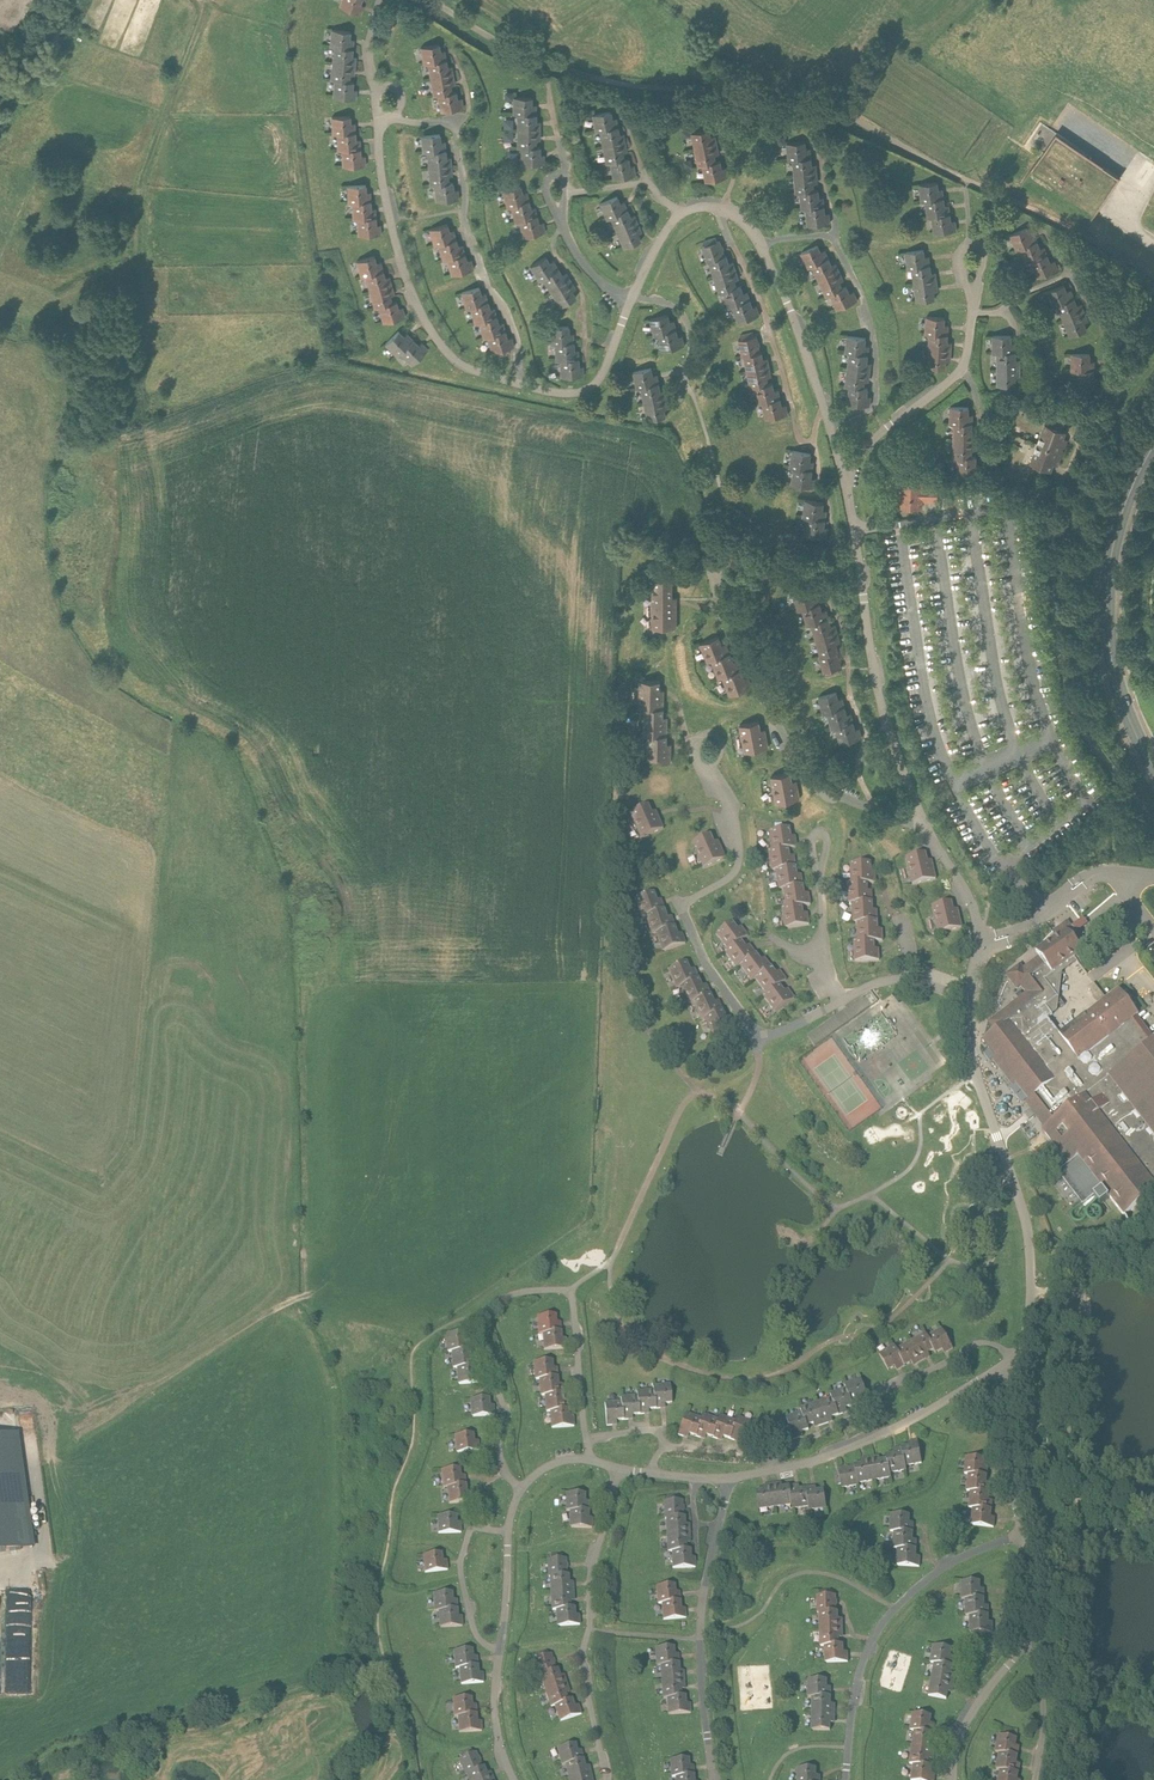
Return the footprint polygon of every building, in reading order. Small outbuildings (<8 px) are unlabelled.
[(339,6),(360,15),(362,9),(358,8),(362,0),(342,0),(339,6)] [(330,46),(334,47),(353,49),(353,43),(349,43),(350,31),(332,29),(330,46)] [(423,64),(428,64),(447,60),(445,50),(441,51),(440,44),(420,47),(423,64)] [(353,49),(334,47),(333,61),(355,64),(356,60),(351,60),(353,49)] [(430,77),(453,73),(452,66),(448,66),(447,60),(428,64),(430,77)] [(331,80),(335,80),(349,81),(350,70),(354,71),(355,64),(333,61),(331,80)] [(433,96),(437,95),(452,91),(451,85),(455,85),(453,73),(430,77),(433,96)] [(353,81),(349,81),(335,80),(333,97),(356,99),(356,93),(352,93),(353,81)] [(440,112),(464,108),(462,98),(458,98),(456,91),(452,91),(437,95),(440,112)] [(513,114),(517,114),(536,115),(536,109),(531,109),(531,97),(513,97),(513,114)] [(600,131),(618,128),(617,122),(612,122),(610,111),(592,114),(595,131),(600,131)] [(536,115),(517,114),(517,130),(540,131),(540,125),(536,125),(536,115)] [(332,134),(336,134),(356,133),(355,123),(351,123),(351,116),(331,117),(332,134)] [(602,145),(625,142),(624,137),(620,138),(618,128),(600,131),(602,145)] [(695,147),(717,143),(716,140),(712,141),(709,129),(692,133),(695,147)] [(517,147),(521,147),(535,146),(535,136),(540,136),(540,131),(517,130),(517,147)] [(506,140),(515,141),(516,132),(506,131),(506,140)] [(337,151),(341,150),(361,149),(360,139),(356,139),(356,133),(336,134),(337,151)] [(423,153),(426,153),(446,151),(445,141),(441,141),(440,133),(421,135),(423,153)] [(1022,184),(1086,228),(1096,214),(1093,212),(1112,184),(1114,185),(1120,176),(1091,157),(1090,159),(1057,137),(1041,161),(1038,159),(1022,184)] [(787,143),(788,158),(811,156),(811,152),(806,153),(805,141),(787,143)] [(610,163),(624,159),(622,148),(626,147),(625,142),(602,145),(606,163),(610,163)] [(699,166),(703,165),(716,161),(714,151),(718,150),(717,143),(695,147),(699,166)] [(540,146),(535,146),(521,147),(521,164),(544,164),(544,158),(540,158),(540,146)] [(361,149),(341,150),(342,167),(366,165),(365,155),(361,156),(361,149)] [(428,166),(452,164),(451,157),(447,157),(446,151),(426,153),(428,166)] [(794,171),(812,169),(811,156),(788,158),(788,160),(793,160),(794,171)] [(613,179),(635,174),(634,169),(630,170),(628,158),(624,159),(610,163),(613,179)] [(706,181),(728,177),(727,171),(723,172),(720,160),(716,161),(703,165),(706,181)] [(430,186),(434,185),(449,182),(449,176),(453,176),(452,164),(428,166),(430,186)] [(796,193),(800,192),(814,190),(813,179),(817,179),(816,168),(812,169),(794,171),(796,193)] [(453,182),(449,182),(434,185),(436,202),(459,199),(458,189),(454,190),(453,182)] [(921,202),(926,201),(944,199),(943,193),(939,194),(938,182),(919,184),(921,202)] [(348,204),(352,203),(371,202),(370,192),(367,192),(366,184),(346,186),(348,204)] [(511,206),(529,202),(527,196),(523,197),(520,186),(503,190),(507,207),(511,206)] [(802,209),(806,208),(824,207),(824,201),(819,201),(818,189),(814,190),(800,192),(802,209)] [(611,218),(627,210),(625,205),(621,207),(616,196),(600,203),(607,219),(611,218)] [(928,217),(932,217),(950,214),(949,209),(945,209),(944,199),(926,201),(928,217)] [(353,220),(357,219),(376,218),(375,208),(372,208),(371,202),(352,203),(353,220)] [(519,221),(537,217),(536,211),(531,212),(529,202),(511,206),(515,222),(519,221)] [(808,225),(830,223),(830,217),(825,217),(824,207),(806,208),(808,225)] [(617,232),(638,224),(636,218),(632,220),(627,210),(611,218),(617,232)] [(934,233),(956,230),(956,225),(951,225),(950,214),(932,217),(934,233)] [(523,237),(545,232),(544,226),(540,227),(537,217),(519,221),(523,237)] [(376,218),(357,219),(358,236),(381,234),(380,224),(377,225),(376,218)] [(434,246),(438,245),(456,239),(453,229),(450,230),(448,223),(429,229),(434,246)] [(623,248),(640,241),(636,230),(640,228),(638,224),(617,232),(623,248)] [(1017,251),(1021,249),(1038,242),(1036,237),(1032,238),(1027,227),(1010,234),(1017,251)] [(443,261),(446,259),(465,254),(462,244),(459,245),(456,239),(438,245),(443,261)] [(708,263),(709,262),(725,256),(720,240),(702,246),(708,263)] [(1027,264),(1031,263),(1048,256),(1046,250),(1042,252),(1038,242),(1021,249),(1027,264)] [(808,268),(812,266),(829,258),(826,253),(822,255),(818,245),(801,252),(808,268)] [(908,269),(912,269),(930,266),(929,260),(925,261),(924,249),(905,252),(908,269)] [(465,254),(446,259),(452,276),(474,268),(471,259),(467,260),(465,254)] [(361,278),(364,277),(384,271),(380,261),(377,263),(375,255),(356,262),(361,278)] [(709,262),(714,277),(736,270),(734,265),(730,266),(726,255),(725,256),(709,262)] [(543,279),(559,269),(555,264),(552,266),(546,256),(530,266),(539,281),(543,279)] [(1037,278),(1058,269),(1056,264),(1052,266),(1048,256),(1031,263),(1037,278)] [(819,281),(839,270),(837,267),(833,268),(829,258),(812,266),(819,281)] [(912,269),(914,284),(937,281),(936,276),(932,277),(930,266),(912,269)] [(551,292),(571,281),(568,276),(564,278),(559,269),(543,279),(551,292)] [(724,292),(737,286),(733,276),(737,275),(736,270),(714,277),(720,293),(724,292)] [(842,276),(839,270),(819,281),(826,296),(830,295),(842,287),(838,278),(842,276)] [(369,291),(392,284),(389,276),(386,277),(384,271),(364,277),(369,291)] [(560,306),(576,297),(570,287),(573,285),(571,281),(551,292),(560,306)] [(933,287),(937,286),(937,281),(914,284),(917,301),(935,299),(933,287)] [(375,308),(378,307),(393,302),(391,296),(395,295),(392,284),(369,291),(375,308)] [(1054,307),(1058,306),(1075,299),(1073,293),(1068,295),(1064,284),(1047,291),(1054,307)] [(729,308),(733,306),(750,301),(748,295),(744,296),(741,285),(737,286),(724,292),(729,308)] [(846,286),(842,287),(830,295),(837,309),(858,300),(855,295),(851,296),(846,286)] [(466,309),(470,308),(488,303),(486,297),(482,298),(479,287),(461,292),(466,309)] [(1058,306),(1064,320),(1085,312),(1083,307),(1079,308),(1075,299),(1058,306)] [(397,301),(393,302),(378,307),(383,323),(405,316),(402,307),(399,308),(397,301)] [(750,301),(733,306),(738,322),(759,315),(758,310),(754,311),(750,301)] [(478,323),(497,318),(495,311),(491,313),(488,303),(470,308),(474,324),(478,323)] [(1083,318),(1087,317),(1085,312),(1064,320),(1070,336),(1087,329),(1083,318)] [(659,335),(676,330),(675,325),(671,326),(668,314),(650,319),(654,336),(659,335)] [(925,334),(929,334),(948,335),(948,329),(944,329),(945,317),(926,316),(925,334)] [(482,339),(486,338),(505,333),(504,326),(499,327),(497,318),(478,323),(482,339)] [(555,344),(573,343),(573,337),(569,338),(568,326),(550,326),(551,344),(555,344)] [(663,350),(684,345),(683,340),(679,341),(676,330),(659,335),(663,350)] [(397,357),(400,354),(414,340),(407,333),(404,336),(399,331),(385,344),(397,357)] [(742,357),(744,356),(760,352),(756,336),(754,336),(753,332),(741,335),(741,339),(739,339),(742,357)] [(490,354),(514,346),(512,341),(508,342),(505,333),(486,338),(490,354)] [(929,334),(928,349),(951,351),(951,346),(947,346),(948,335),(929,334)] [(845,353),(849,353),(868,355),(868,350),(864,349),(866,338),(847,335),(845,353)] [(993,353),(997,353),(1015,353),(1015,347),(1011,347),(1011,335),(993,335),(993,353)] [(414,340),(400,354),(411,366),(429,349),(422,342),(418,345),(414,340)] [(560,360),(578,360),(578,354),(574,354),(573,343),(555,344),(556,360),(560,360)] [(951,357),(951,351),(928,349),(927,367),(946,368),(946,356),(951,357)] [(761,352),(760,352),(744,356),(747,370),(769,366),(768,362),(764,363),(761,352)] [(847,369),(870,371),(870,367),(866,366),(868,355),(849,353),(847,369)] [(997,353),(997,368),(1020,368),(1020,363),(1015,363),(1015,353),(997,353)] [(1071,371),(1076,371),(1094,371),(1094,365),(1090,365),(1090,353),(1072,353),(1071,371)] [(560,377),(583,376),(583,370),(579,370),(578,360),(560,360),(560,377)] [(750,388),(755,387),(768,383),(766,373),(770,372),(769,366),(747,370),(750,388)] [(641,388),(659,384),(658,378),(654,379),(651,368),(633,372),(637,389),(641,388)] [(1020,368),(997,368),(997,386),(1016,386),(1015,374),(1020,374),(1020,368)] [(845,386),(849,387),(863,387),(865,377),(869,377),(870,371),(847,369),(845,386)] [(1094,382),(1094,371),(1076,371),(1076,387),(1098,387),(1098,382),(1094,382)] [(758,404),(762,403),(780,399),(779,393),(775,394),(772,383),(768,383),(755,387),(758,404)] [(644,403),(667,399),(666,394),(661,394),(659,384),(641,388),(644,403)] [(870,406),(870,400),(866,400),(868,388),(863,387),(849,387),(847,403),(870,406)] [(663,405),(668,404),(667,399),(644,403),(648,420),(666,416),(663,405)] [(782,410),(780,399),(762,403),(766,419),(788,414),(787,409),(782,410)] [(950,424),(954,424),(972,424),(972,418),(968,418),(969,407),(950,406),(950,424)] [(1061,443),(1066,431),(1062,429),(1064,423),(1051,418),(1049,424),(1045,423),(1038,441),(1063,451),(1065,445),(1061,443)] [(972,435),(972,424),(954,424),(954,440),(976,440),(976,435),(972,435)] [(953,457),(957,457),(971,456),(972,445),(976,446),(976,440),(954,440),(953,457)] [(1063,451),(1038,441),(1030,462),(1034,464),(1031,471),(1044,476),(1047,469),(1051,470),(1055,458),(1059,460),(1063,451)] [(790,467),(794,468),(812,472),(813,466),(809,465),(811,453),(793,450),(790,467)] [(976,456),(971,456),(957,457),(957,473),(980,474),(980,468),(975,468),(976,456)] [(810,482),(812,472),(794,468),(791,484),(813,488),(814,483),(810,482)] [(924,480),(900,479),(899,506),(923,507),(923,501),(938,501),(938,485),(924,485),(924,480)] [(802,517),(807,518),(825,521),(826,515),(822,514),(822,512),(824,502),(805,499),(802,517)] [(823,529),(825,521),(807,518),(804,534),(826,537),(827,532),(823,531),(823,529)] [(657,577),(652,577),(652,628),(676,628),(676,604),(672,604),(672,599),(672,577),(657,577)] [(798,611),(802,610),(820,604),(818,599),(814,600),(813,597),(811,589),(793,594),(798,611)] [(807,625),(811,624),(829,619),(827,613),(823,615),(822,612),(820,604),(802,610),(807,625)] [(815,638),(837,632),(836,628),(832,629),(831,627),(829,619),(811,624),(815,638)] [(815,638),(820,655),(836,651),(838,650),(835,641),(835,639),(839,638),(837,632),(815,638)] [(708,662),(712,661),(730,653),(728,648),(724,650),(723,647),(719,636),(700,643),(708,662)] [(838,668),(841,667),(839,659),(836,651),(820,655),(819,655),(824,672),(826,671),(828,675),(840,672),(838,668)] [(719,679),(723,677),(741,670),(739,665),(735,666),(734,664),(730,653),(712,661),(719,679)] [(741,670),(723,677),(730,695),(752,687),(750,681),(746,683),(745,680),(741,670)] [(640,680),(639,708),(643,708),(663,708),(663,695),(659,695),(659,692),(660,681),(640,680)] [(823,714),(827,713),(845,708),(843,702),(839,703),(839,701),(836,692),(818,697),(823,714)] [(663,708),(643,708),(643,735),(647,735),(667,735),(667,722),(663,722),(663,719),(663,708)] [(831,728),(836,727),(853,723),(852,717),(848,718),(847,716),(845,708),(827,713),(831,728)] [(759,721),(739,725),(745,752),(768,747),(766,734),(761,735),(761,733),(759,721)] [(840,743),(862,737),(860,732),(856,733),(855,731),(853,723),(836,727),(840,743)] [(667,735),(647,735),(646,762),(670,762),(671,749),(666,749),(666,746),(667,735)] [(790,772),(771,776),(776,803),(800,798),(797,785),(793,786),(792,784),(790,772)] [(648,805),(630,813),(641,838),(663,828),(658,816),(654,818),(653,815),(648,805)] [(770,830),(773,850),(797,847),(796,841),(792,842),(792,840),(789,827),(770,830)] [(710,834),(692,842),(704,868),(725,858),(720,845),(716,847),(715,845),(710,834)] [(788,848),(769,850),(772,870),(796,867),(795,861),(790,862),(790,860),(788,848)] [(925,852),(906,857),(912,884),(936,878),(933,865),(929,866),(928,863),(925,852)] [(851,863),(851,882),(867,882),(876,882),(875,877),(871,877),(871,875),(870,862),(851,863)] [(796,867),(776,870),(779,889),(783,888),(803,885),(802,879),(798,880),(798,878),(796,867)] [(851,882),(847,883),(848,903),(852,903),(872,902),(872,896),(868,896),(867,893),(867,882),(851,882)] [(803,885),(783,888),(786,907),(810,904),(809,898),(805,899),(805,897),(803,885)] [(1018,902),(1011,892),(1009,891),(1005,894),(1015,906),(1019,903),(1018,902)] [(642,917),(646,916),(665,909),(663,904),(659,905),(658,903),(654,892),(636,898),(642,917)] [(951,901),(932,906),(938,933),(962,927),(959,914),(954,915),(954,913),(951,901)] [(872,902),(852,903),(853,922),(858,922),(877,921),(877,915),(873,915),(873,913),(872,902)] [(802,905),(782,907),(785,927),(809,924),(808,918),(804,919),(803,916),(802,905)] [(652,934),(657,933),(675,926),(673,921),(669,922),(669,920),(665,909),(646,916),(652,934)] [(877,921),(858,922),(858,940),(874,940),(882,940),(882,935),(878,935),(878,932),(877,921)] [(732,922),(717,934),(728,949),(741,941),(748,936),(745,931),(741,933),(740,931),(732,922)] [(675,926),(657,933),(663,951),(686,943),(684,938),(680,939),(679,937),(675,926)] [(1139,1014),(1119,989),(1060,1034),(1048,1018),(1052,1015),(1046,1006),(1058,997),(1045,980),(1083,951),(1066,929),(1062,932),(1036,952),(1039,956),(1023,969),(1020,964),(1006,975),(1017,988),(1021,985),(1026,993),(996,1016),(1003,1024),(983,1040),(1029,1100),(1031,1099),(1038,1108),(1049,1123),(1042,1128),(1069,1163),(1078,1156),(1079,1157),(1058,1174),(1081,1204),(1083,1206),(1094,1197),(1098,1203),(1100,1205),(1110,1198),(1124,1216),(1153,1193),(1153,1039),(1136,1016),(1139,1014)] [(858,940),(854,941),(855,961),(879,960),(879,954),(875,955),(875,952),(874,940),(858,940)] [(728,949),(725,952),(737,968),(740,966),(757,955),(753,949),(749,952),(748,949),(741,941),(728,949)] [(757,955),(740,966),(752,981),(755,979),(772,968),(768,962),(764,965),(763,963),(757,955)] [(677,988),(681,986),(699,978),(696,973),(693,975),(692,972),(687,961),(669,970),(677,988)] [(772,968),(755,979),(767,993),(779,984),(786,979),(783,975),(779,977),(778,975),(772,968)] [(689,1004),(693,1002),(711,993),(709,989),(705,990),(704,988),(699,978),(681,986),(689,1004)] [(767,993),(763,996),(775,1012),(794,998),(791,993),(788,995),(787,994),(779,984),(767,993)] [(701,1020),(705,1018),(723,1010),(721,1004),(717,1006),(716,1004),(711,993),(693,1002),(701,1020)] [(723,1010),(705,1018),(713,1036),(735,1026),(733,1020),(729,1022),(728,1020),(723,1010)] [(538,1334),(542,1334),(562,1333),(561,1323),(561,1322),(556,1322),(556,1314),(537,1316),(538,1334)] [(941,1328),(927,1336),(934,1350),(936,1354),(942,1350),(944,1354),(947,1352),(953,1349),(941,1328)] [(928,1353),(934,1350),(927,1336),(925,1332),(910,1341),(922,1362),(928,1358),(930,1357),(928,1353)] [(446,1352),(451,1352),(471,1351),(470,1342),(470,1340),(466,1340),(465,1334),(465,1333),(445,1333),(446,1352)] [(562,1333),(542,1334),(543,1350),(566,1349),(566,1340),(566,1338),(562,1338),(562,1333)] [(910,1341),(897,1348),(906,1366),(912,1363),(914,1366),(915,1365),(922,1362),(910,1341)] [(906,1366),(897,1348),(895,1345),(879,1354),(888,1370),(895,1367),(897,1371),(899,1370),(906,1366)] [(452,1368),(456,1368),(476,1367),(475,1359),(475,1357),(471,1357),(471,1351),(451,1352),(452,1368)] [(535,1380),(539,1379),(558,1378),(558,1369),(558,1367),(553,1368),(553,1360),(533,1362),(535,1380)] [(476,1367),(456,1368),(457,1384),(481,1383),(480,1375),(480,1373),(476,1373),(476,1367)] [(540,1396),(544,1396),(564,1394),(563,1386),(563,1384),(559,1384),(558,1378),(539,1379),(540,1396)] [(846,1388),(851,1406),(859,1404),(862,1403),(860,1399),(867,1397),(861,1378),(844,1383),(846,1388)] [(653,1385),(653,1389),(656,1408),(656,1409),(663,1408),(665,1408),(665,1404),(672,1403),(670,1384),(653,1385)] [(830,1393),(831,1397),(837,1416),(845,1413),(847,1413),(845,1408),(851,1406),(846,1388),(830,1393)] [(648,1409),(656,1408),(653,1389),(637,1391),(637,1395),(640,1414),(647,1414),(649,1414),(648,1409)] [(545,1412),(550,1412),(569,1411),(569,1402),(569,1400),(564,1400),(564,1394),(544,1396),(545,1412)] [(632,1414),(640,1414),(637,1395),(620,1396),(621,1401),(624,1419),(624,1420),(630,1419),(632,1419),(632,1414)] [(831,1418),(837,1416),(831,1397),(816,1402),(824,1425),(831,1422),(833,1422),(831,1418)] [(490,1398),(470,1399),(471,1417),(494,1416),(494,1408),(494,1405),(490,1405),(490,1398)] [(616,1420),(624,1419),(621,1401),(605,1402),(607,1426),(614,1425),(616,1425),(616,1420)] [(800,1408),(801,1412),(808,1426),(814,1424),(815,1428),(817,1427),(824,1425),(816,1402),(800,1408)] [(569,1411),(550,1412),(551,1428),(574,1426),(574,1419),(574,1416),(570,1416),(569,1411)] [(695,1436),(701,1418),(685,1412),(678,1435),(685,1438),(687,1438),(688,1434),(695,1436)] [(809,1430),(808,1426),(801,1412),(786,1417),(794,1439),(801,1437),(803,1436),(801,1432),(809,1430)] [(702,1414),(701,1418),(695,1436),(702,1439),(704,1439),(705,1435),(712,1437),(718,1419),(702,1414)] [(729,1439),(735,1420),(719,1415),(718,1419),(712,1437),(719,1440),(721,1441),(723,1437),(729,1439)] [(736,1416),(735,1420),(729,1439),(736,1441),(738,1442),(740,1438),(747,1440),(753,1422),(736,1416)] [(474,1440),(474,1433),(454,1434),(456,1453),(479,1451),(478,1442),(478,1440),(474,1440)] [(0,1437),(0,1558),(38,1553),(22,1434),(0,1437)] [(902,1447),(906,1466),(922,1463),(918,1440),(908,1441),(908,1446),(902,1447)] [(906,1470),(906,1466),(902,1447),(892,1448),(893,1453),(886,1454),(886,1459),(890,1473),(906,1470)] [(891,1477),(890,1473),(886,1459),(880,1460),(879,1456),(870,1457),(875,1481),(891,1477)] [(964,1473),(968,1474),(987,1477),(988,1468),(988,1466),(984,1466),(985,1459),(966,1456),(964,1473)] [(854,1464),(855,1466),(859,1483),(875,1481),(870,1457),(861,1459),(861,1463),(854,1464)] [(859,1485),(859,1483),(855,1466),(838,1469),(839,1472),(834,1473),(836,1486),(841,1485),(841,1488),(859,1485)] [(443,1488),(447,1488),(466,1487),(466,1478),(465,1475),(461,1475),(460,1468),(441,1469),(443,1488)] [(970,1491),(989,1493),(990,1486),(990,1483),(986,1483),(987,1477),(968,1474),(966,1491),(970,1491)] [(775,1507),(792,1505),(789,1486),(783,1487),(782,1482),(772,1484),(775,1507)] [(759,1510),(775,1507),(772,1484),(763,1485),(764,1489),(756,1490),(759,1510)] [(792,1509),(809,1507),(806,1487),(800,1488),(799,1484),(789,1486),(792,1505),(792,1509)] [(806,1487),(809,1507),(809,1511),(826,1508),(824,1489),(816,1490),(816,1486),(806,1487)] [(466,1487),(447,1488),(448,1504),(471,1502),(471,1493),(471,1491),(467,1492),(466,1487)] [(968,1507),(973,1508),(991,1511),(992,1502),(993,1501),(989,1500),(989,1493),(970,1491),(968,1507)] [(565,1510),(569,1510),(589,1511),(589,1503),(589,1501),(585,1501),(586,1493),(566,1492),(565,1510)] [(664,1519),(665,1519),(684,1517),(683,1506),(683,1500),(679,1500),(679,1496),(667,1497),(667,1501),(663,1501),(664,1519)] [(991,1511),(973,1508),(971,1524),(994,1527),(994,1520),(995,1518),(991,1517),(991,1511)] [(589,1511),(569,1510),(569,1527),(593,1528),(593,1520),(593,1518),(589,1518),(589,1511)] [(890,1532),(894,1532),(913,1533),(913,1525),(914,1523),(910,1522),(910,1515),(891,1514),(890,1532)] [(457,1523),(457,1515),(438,1515),(438,1534),(461,1533),(461,1525),(461,1523),(457,1523)] [(685,1517),(684,1517),(665,1519),(666,1535),(690,1534),(690,1526),(690,1524),(685,1524),(685,1517)] [(893,1548),(897,1549),(916,1549),(917,1542),(917,1540),(913,1539),(913,1533),(894,1532),(893,1548)] [(667,1551),(671,1551),(687,1550),(686,1543),(690,1543),(690,1540),(690,1534),(666,1535),(667,1551)] [(691,1549),(687,1550),(671,1551),(672,1568),(696,1567),(695,1558),(695,1557),(691,1557),(691,1549)] [(916,1549),(897,1549),(896,1565),(920,1566),(920,1559),(920,1557),(916,1556),(916,1549)] [(443,1560),(442,1553),(423,1555),(424,1573),(447,1571),(447,1562),(447,1560),(443,1560)] [(548,1577),(549,1577),(567,1575),(567,1564),(566,1558),(563,1558),(563,1554),(550,1554),(550,1559),(547,1559),(548,1577)] [(567,1575),(549,1577),(550,1593),(574,1591),(574,1584),(573,1582),(569,1582),(569,1575),(567,1575)] [(961,1599),(964,1599),(985,1599),(985,1591),(984,1589),(981,1589),(981,1582),(961,1581),(961,1599)] [(657,1603),(661,1603),(680,1601),(680,1594),(680,1591),(676,1592),(675,1584),(656,1586),(657,1603)] [(817,1613),(819,1613),(836,1611),(836,1601),(836,1595),(834,1595),(833,1591),(820,1590),(820,1595),(817,1595),(817,1613)] [(551,1610),(556,1610),(571,1607),(570,1601),(574,1601),(574,1599),(574,1591),(550,1593),(551,1610)] [(434,1612),(438,1612),(458,1611),(458,1602),(458,1599),(453,1600),(453,1592),(433,1593),(434,1612)] [(965,1615),(969,1615),(989,1615),(989,1607),(989,1606),(985,1605),(985,1599),(964,1599),(965,1615)] [(680,1601),(661,1603),(663,1619),(686,1617),(686,1610),(686,1608),(681,1608),(680,1601)] [(575,1607),(571,1607),(556,1610),(557,1626),(580,1624),(580,1618),(580,1614),(576,1615),(575,1607)] [(458,1611),(438,1612),(439,1627),(462,1627),(462,1618),(462,1616),(458,1616),(458,1611)] [(838,1612),(836,1611),(819,1613),(819,1630),(843,1630),(843,1621),(843,1619),(838,1619),(838,1612)] [(989,1615),(969,1615),(969,1632),(993,1632),(993,1624),(993,1622),(989,1622),(989,1615)] [(820,1646),(824,1646),(839,1644),(839,1638),(843,1637),(843,1636),(843,1630),(819,1630),(820,1646)] [(843,1644),(839,1644),(824,1646),(825,1662),(848,1662),(848,1654),(848,1652),(844,1652),(843,1644)] [(930,1662),(934,1663),(953,1667),(954,1660),(955,1657),(951,1656),(952,1649),(933,1645),(930,1662)] [(656,1665),(660,1665),(680,1663),(679,1656),(679,1653),(675,1654),(674,1646),(655,1648),(656,1665)] [(454,1669),(459,1668),(479,1667),(478,1658),(477,1656),(474,1656),(473,1649),(453,1650),(454,1669)] [(538,1676),(540,1676),(557,1669),(553,1660),(551,1654),(548,1655),(546,1650),(535,1654),(536,1658),(533,1659),(538,1676)] [(661,1682),(685,1681),(684,1672),(684,1670),(680,1670),(680,1663),(660,1665),(661,1682)] [(934,1663),(931,1680),(954,1684),(956,1676),(956,1674),(952,1673),(953,1667),(934,1663)] [(479,1667),(459,1668),(460,1685),(484,1683),(483,1674),(483,1672),(479,1673),(479,1667)] [(558,1669),(557,1669),(540,1676),(545,1692),(567,1684),(565,1677),(564,1675),(560,1676),(558,1669)] [(808,1697),(812,1697),(831,1697),(831,1689),(831,1687),(827,1687),(827,1679),(807,1679),(808,1697)] [(954,1684),(931,1680),(928,1695),(947,1699),(948,1692),(953,1692),(953,1691),(954,1684)] [(662,1698),(667,1698),(681,1696),(681,1689),(685,1689),(685,1687),(685,1681),(661,1682),(662,1698)] [(550,1707),(554,1706),(568,1700),(566,1694),(570,1692),(569,1690),(567,1684),(545,1692),(550,1707)] [(686,1695),(681,1696),(667,1698),(668,1714),(691,1713),(691,1705),(691,1703),(687,1703),(686,1695)] [(472,1697),(453,1698),(453,1708),(454,1716),(458,1716),(478,1715),(477,1707),(477,1704),(472,1705),(472,1697)] [(812,1697),(811,1714),(835,1715),(835,1705),(835,1704),(831,1704),(831,1697),(812,1697)] [(572,1698),(568,1700),(554,1706),(559,1721),(582,1714),(579,1706),(579,1705),(575,1706),(572,1698)] [(910,1730),(914,1731),(933,1734),(934,1727),(935,1724),(930,1723),(932,1716),(912,1713),(910,1730)] [(835,1715),(811,1714),(811,1730),(830,1730),(830,1723),(835,1722),(835,1720),(835,1715)] [(478,1715),(458,1716),(458,1732),(482,1731),(482,1724),(482,1721),(478,1721),(478,1715)] [(911,1747),(934,1752),(936,1743),(936,1741),(932,1740),(933,1734),(914,1731),(911,1747)] [(995,1751),(999,1752),(1018,1756),(1019,1748),(1020,1747),(1016,1745),(1017,1738),(998,1734),(995,1751)] [(561,1765),(565,1764),(584,1760),(582,1752),(582,1749),(578,1750),(576,1743),(557,1748),(561,1765)] [(909,1763),(913,1764),(928,1765),(929,1759),(933,1759),(934,1757),(934,1752),(911,1747),(909,1763)] [(465,1776),(467,1775),(485,1768),(484,1765),(482,1766),(479,1758),(478,1757),(476,1751),(458,1759),(465,1776)] [(996,1769),(1000,1769),(1019,1773),(1020,1766),(1020,1764),(1016,1763),(1018,1756),(999,1752),(996,1769)] [(670,1777),(675,1777),(695,1776),(694,1767),(694,1765),(690,1765),(689,1758),(669,1759),(670,1777)] [(592,1775),(590,1767),(590,1765),(586,1766),(584,1760),(565,1764),(569,1779),(572,1779),(592,1775)] [(928,1765),(913,1764),(911,1779),(935,1779),(935,1777),(935,1774),(931,1774),(933,1766),(928,1765)] [(469,1779),(495,1779),(492,1773),(491,1771),(487,1772),(485,1768),(467,1775),(469,1779)] [(820,1777),(820,1775),(816,1775),(816,1768),(797,1768),(797,1779),(821,1779),(820,1777)] [(1000,1769),(998,1779),(1018,1779),(1017,1779),(1019,1773),(1000,1769)]
